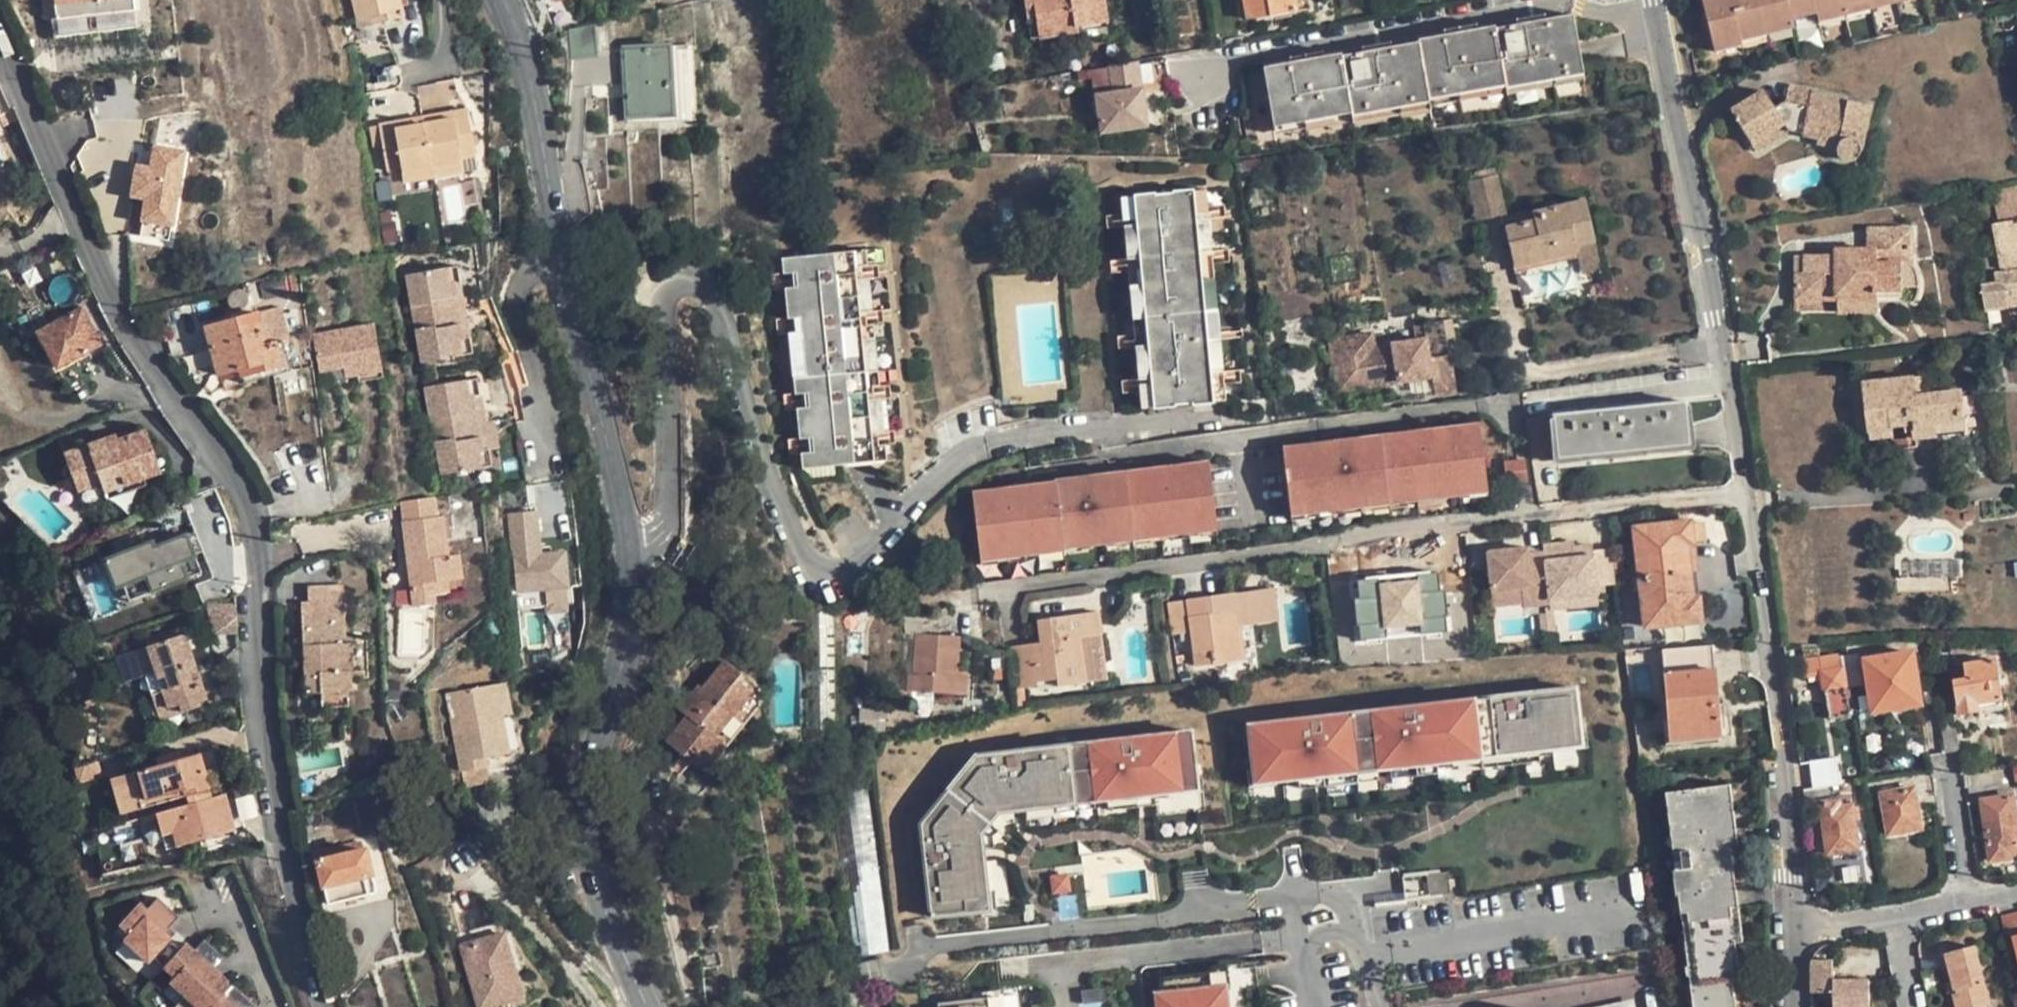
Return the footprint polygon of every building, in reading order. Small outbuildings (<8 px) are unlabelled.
[(55,0),(42,0),(44,19),(52,19),(57,18),(55,0)] [(52,19),(54,36),(136,27),(132,0),(55,0),(57,18),(52,19)] [(369,17),(380,14),(381,22),(405,17),(402,0),(355,0),(359,19),(369,17)] [(1029,16),(1038,15),(1041,37),(1079,30),(1079,25),(1110,20),(1107,0),(1027,0),(1029,16)] [(1246,17),(1298,8),(1296,0),(1242,0),(1246,17)] [(1708,45),(1736,39),(1735,32),(1727,0),(1700,0),(1698,0),(1708,45)] [(1735,32),(1760,26),(1754,0),(1727,0),(1735,32)] [(1760,26),(1787,19),(1783,0),(1754,0),(1760,26)] [(1812,13),(1809,0),(1783,0),(1787,19),(1812,13)] [(1812,13),(1837,7),(1835,0),(1809,0),(1812,13)] [(1867,7),(1865,0),(1862,0),(1837,7),(1839,14),(1867,7)] [(1818,19),(1839,14),(1837,7),(1812,13),(1815,19),(1818,19)] [(1584,72),(1573,13),(1497,27),(1494,25),(1419,38),(1419,40),(1343,53),(1341,52),(1264,65),(1275,124),(1351,110),(1354,112),(1429,99),(1428,96),(1505,83),(1506,85),(1584,72)] [(371,24),(381,22),(380,14),(369,17),(371,24)] [(1789,26),(1787,19),(1760,26),(1761,33),(1789,26)] [(598,55),(597,21),(589,23),(569,27),(572,56),(598,55)] [(1736,39),(1761,33),(1760,26),(1735,32),(1736,39)] [(1737,46),(1736,39),(1708,45),(1710,51),(1737,46)] [(692,114),(688,43),(623,47),(626,118),(692,114)] [(1142,60),(1147,88),(1173,84),(1168,55),(1142,60)] [(1147,88),(1142,60),(1142,58),(1095,67),(1106,130),(1152,122),(1147,88)] [(1794,84),(1790,101),(1813,106),(1816,92),(1817,89),(1794,84)] [(1789,125),(1793,131),(1818,137),(1817,141),(1835,145),(1838,154),(1843,157),(1848,158),(1855,158),(1860,156),(1864,151),(1865,147),(1873,105),(1816,92),(1813,106),(1790,101),(1779,108),(1770,90),(1735,110),(1755,144),(1789,125)] [(469,111),(426,117),(431,169),(461,166),(461,160),(476,158),(469,111)] [(431,169),(426,117),(381,122),(386,169),(400,168),(401,172),(431,169)] [(1759,152),(1793,131),(1789,125),(1755,144),(1759,152)] [(128,222),(176,231),(191,148),(142,139),(128,222)] [(462,176),(461,166),(431,169),(433,179),(462,176)] [(402,183),(433,179),(431,169),(401,172),(402,183)] [(1471,177),(1479,217),(1506,212),(1497,172),(1471,177)] [(1997,223),(2016,220),(2016,185),(1993,189),(1997,223)] [(1226,366),(1223,339),(1222,330),(1215,256),(1214,246),(1211,220),(1211,210),(1209,188),(1195,190),(1216,400),(1229,398),(1226,376),(1226,366)] [(1136,194),(1154,406),(1216,400),(1195,190),(1136,194)] [(1154,406),(1136,194),(1123,195),(1126,217),(1126,229),(1128,254),(1129,265),(1136,337),(1137,348),(1139,373),(1140,385),(1142,407),(1154,406)] [(1535,218),(1506,224),(1515,264),(1580,250),(1577,244),(1596,240),(1586,198),(1533,210),(1535,218)] [(1231,208),(1211,210),(1211,220),(1232,218),(1231,208)] [(1108,230),(1126,229),(1126,217),(1107,219),(1108,230)] [(1997,223),(1991,223),(1995,253),(1982,255),(1985,284),(1982,285),(1984,306),(2016,302),(2016,220),(1997,223)] [(1905,286),(1917,287),(1908,225),(1870,224),(1870,247),(1836,246),(1836,254),(1805,254),(1805,271),(1796,272),(1797,300),(1837,301),(1838,297),(1878,297),(1879,289),(1905,289),(1905,286)] [(1916,225),(1908,225),(1917,287),(1921,287),(1919,270),(1915,263),(1916,225)] [(1601,268),(1596,240),(1577,244),(1580,250),(1585,271),(1601,268)] [(886,427),(884,396),(883,386),(877,313),(876,302),(874,275),(873,264),(871,245),(858,246),(876,457),(889,456),(887,438),(886,427)] [(1235,245),(1214,246),(1215,256),(1235,255),(1235,245)] [(876,457),(858,246),(797,250),(799,271),(800,283),(803,309),(804,321),(810,392),(811,403),(814,433),(815,444),(817,461),(864,457),(876,457)] [(784,251),(786,271),(799,271),(797,250),(784,251)] [(1111,267),(1129,265),(1128,254),(1110,256),(1111,267)] [(1796,254),(1796,272),(1805,271),(1805,254),(1796,254)] [(458,264),(445,267),(448,282),(454,280),(460,279),(458,264)] [(873,264),(874,275),(884,275),(883,264),(873,264)] [(448,282),(445,267),(405,274),(413,318),(459,309),(454,280),(448,282)] [(787,283),(800,283),(799,271),(786,271),(787,283)] [(787,283),(789,309),(803,309),(800,283),(787,283)] [(1879,311),(1878,297),(1838,297),(1837,301),(1837,311),(1879,311)] [(876,302),(877,313),(888,313),(887,302),(876,302)] [(269,307),(266,336),(280,338),(283,309),(269,307)] [(101,344),(99,340),(83,309),(39,332),(58,367),(101,344)] [(458,339),(464,338),(459,309),(413,318),(420,360),(434,358),(460,353),(458,339)] [(790,321),(804,321),(803,309),(789,309),(790,321)] [(267,343),(258,312),(204,326),(219,374),(239,368),(240,375),(283,364),(277,341),(267,343)] [(1454,335),(1451,317),(1415,322),(1417,338),(1375,344),(1373,330),(1330,337),(1338,389),(1432,374),(1435,393),(1455,390),(1449,352),(1447,336),(1454,335)] [(790,321),(796,392),(810,392),(804,321),(790,321)] [(385,371),(379,325),(317,334),(322,370),(347,367),(348,377),(360,375),(385,371)] [(1241,329),(1222,330),(1223,339),(1243,337),(1241,329)] [(1454,335),(1447,336),(1449,352),(1456,351),(1454,335)] [(470,337),(464,338),(458,339),(460,353),(473,351),(470,337)] [(1118,350),(1137,348),(1136,337),(1118,339),(1118,350)] [(420,360),(422,373),(436,370),(434,358),(420,360)] [(1245,364),(1226,366),(1226,376),(1246,375),(1245,364)] [(422,373),(425,386),(438,382),(436,370),(422,373)] [(385,371),(360,375),(361,382),(386,378),(385,371)] [(1122,385),(1140,385),(1139,373),(1121,375),(1122,385)] [(477,376),(464,378),(466,394),(472,393),(480,392),(477,376)] [(1967,434),(1963,391),(1918,396),(1916,377),(1865,382),(1871,439),(1894,437),(1893,430),(1914,428),(1915,440),(1967,434)] [(466,394),(464,378),(438,382),(425,386),(432,427),(476,419),(472,393),(466,394)] [(883,386),(884,396),(895,395),(893,385),(883,386)] [(480,394),(484,418),(517,412),(513,389),(480,394)] [(797,403),(811,403),(810,392),(796,392),(797,403)] [(797,403),(800,433),(814,433),(811,403),(797,403)] [(1556,417),(1560,459),(1691,445),(1685,403),(1556,417)] [(484,418),(488,439),(521,435),(517,412),(484,418)] [(476,449),(481,447),(476,419),(432,427),(440,472),(479,465),(476,449)] [(1436,490),(1446,488),(1461,487),(1489,482),(1482,422),(1431,428),(1436,490)] [(886,427),(887,438),(899,438),(897,427),(886,427)] [(1419,492),(1436,490),(1431,428),(1384,433),(1391,495),(1419,492)] [(128,429),(118,434),(120,440),(128,436),(131,435),(128,429)] [(120,440),(118,434),(65,454),(79,490),(102,481),(102,485),(122,479),(124,485),(161,471),(147,430),(133,435),(131,435),(128,436),(120,440)] [(801,445),(815,444),(814,433),(800,433),(801,445)] [(1323,504),(1335,502),(1364,498),(1391,495),(1384,433),(1284,445),(1291,507),(1323,504)] [(488,439),(489,446),(492,463),(524,458),(521,435),(488,439)] [(803,462),(817,461),(815,444),(801,445),(803,462)] [(489,446),(481,447),(476,449),(479,465),(492,463),(489,446)] [(492,463),(495,486),(508,485),(529,483),(524,458),(492,463)] [(1138,532),(1164,529),(1174,528),(1195,526),(1221,523),(1214,459),(1129,469),(1138,532)] [(1529,478),(1528,459),(1505,462),(1508,481),(1529,478)] [(1067,541),(1100,537),(1108,537),(1138,532),(1129,469),(1060,478),(1060,481),(1067,541)] [(107,497),(102,485),(102,481),(79,490),(84,506),(107,497)] [(972,491),(980,553),(1001,551),(1025,548),(1037,547),(1067,543),(1067,541),(1060,481),(972,491)] [(1490,494),(1489,482),(1461,487),(1462,495),(1471,494),(1472,496),(1490,494)] [(531,504),(529,483),(508,485),(510,506),(531,504)] [(1447,497),(1446,488),(1436,490),(1436,498),(1447,497)] [(1419,492),(1420,500),(1421,502),(1437,500),(1436,498),(1436,490),(1419,492)] [(1411,501),(1420,500),(1419,492),(1391,495),(1393,505),(1412,504),(1411,501)] [(1376,507),(1393,505),(1391,495),(1364,498),(1365,506),(1374,506),(1376,507)] [(447,555),(442,514),(437,515),(435,496),(401,500),(414,604),(438,601),(437,593),(435,580),(463,576),(460,554),(447,555)] [(1365,510),(1365,506),(1364,498),(1335,502),(1335,511),(1350,509),(1351,511),(1365,510)] [(1323,513),(1323,504),(1291,507),(1293,518),(1310,516),(1310,514),(1323,513)] [(569,579),(567,555),(550,557),(550,561),(542,561),(542,557),(537,509),(531,509),(510,511),(519,601),(549,598),(547,582),(566,580),(569,579)] [(1693,522),(1693,519),(1633,525),(1645,626),(1703,619),(1701,595),(1693,596),(1688,545),(1696,544),(1695,540),(1693,522)] [(1706,521),(1693,522),(1695,540),(1708,539),(1706,521)] [(1195,526),(1196,534),(1222,531),(1221,523),(1195,526)] [(1196,537),(1196,534),(1195,526),(1174,528),(1176,539),(1196,537)] [(206,571),(189,528),(111,558),(121,585),(127,583),(133,599),(206,571)] [(1138,532),(1139,544),(1154,541),(1155,539),(1165,538),(1164,529),(1138,532)] [(1121,546),(1139,544),(1138,532),(1108,537),(1109,545),(1120,544),(1121,546)] [(1101,546),(1100,537),(1067,541),(1067,543),(1069,552),(1086,551),(1087,547),(1101,546)] [(1429,541),(1400,544),(1403,572),(1403,577),(1432,574),(1429,541)] [(1516,562),(1515,548),(1487,550),(1493,603),(1523,601),(1524,605),(1551,602),(1551,607),(1571,605),(1569,596),(1596,592),(1595,586),(1617,583),(1612,546),(1593,550),(1575,551),(1573,546),(1574,542),(1543,545),(1545,554),(1531,554),(1532,560),(1516,562)] [(1069,554),(1069,552),(1067,543),(1037,547),(1038,555),(1049,554),(1051,556),(1069,554)] [(1362,577),(1403,572),(1400,544),(1358,548),(1362,577)] [(1529,546),(1515,548),(1516,562),(1532,560),(1531,554),(1529,546)] [(1027,559),(1025,548),(1001,551),(1001,561),(1002,563),(1027,559)] [(981,563),(1001,561),(1001,551),(980,553),(981,563)] [(465,589),(463,576),(435,580),(437,593),(465,589)] [(568,604),(566,580),(547,582),(549,598),(550,605),(568,604)] [(352,690),(350,640),(343,641),(341,583),(308,584),(308,599),(304,600),(307,691),(323,691),(350,690),(352,690)] [(1242,643),(1238,611),(1251,609),(1253,624),(1278,620),(1274,587),(1235,592),(1169,602),(1174,634),(1193,631),(1198,665),(1242,660),(1240,643),(1242,643)] [(1598,602),(1596,592),(1569,596),(1571,605),(1598,602)] [(213,634),(237,631),(236,604),(206,607),(213,634)] [(1087,682),(1081,636),(1105,633),(1102,608),(1043,616),(1047,641),(1048,651),(1037,652),(1036,642),(1017,645),(1021,686),(1030,685),(1042,684),(1041,680),(1061,677),(1062,685),(1087,682)] [(908,685),(935,688),(956,690),(957,667),(959,633),(917,629),(916,668),(910,669),(908,685)] [(1111,678),(1105,633),(1081,636),(1087,682),(1111,678)] [(181,704),(183,713),(200,707),(197,702),(206,698),(205,694),(187,639),(184,634),(128,653),(137,677),(145,675),(153,694),(163,691),(169,708),(181,704)] [(1048,651),(1047,641),(1036,642),(1037,652),(1048,651)] [(1713,666),(1712,646),(1663,648),(1671,738),(1722,734),(1716,666),(1713,666)] [(125,681),(137,677),(128,653),(117,656),(125,681)] [(1859,654),(1850,655),(1855,687),(1865,685),(1863,668),(1868,667),(1875,711),(1921,703),(1913,653),(1867,660),(1867,661),(1861,663),(1859,654)] [(1820,658),(1823,675),(1826,691),(1827,691),(1832,717),(1850,714),(1846,688),(1855,687),(1850,655),(1841,657),(1839,655),(1820,658)] [(1808,677),(1823,675),(1820,658),(1805,660),(1808,677)] [(1967,665),(1969,679),(1956,682),(1961,712),(1980,709),(1979,702),(2002,698),(1997,661),(1967,665)] [(692,747),(705,757),(708,757),(724,738),(718,733),(753,691),(720,666),(703,686),(698,683),(686,697),(684,714),(685,715),(684,716),(679,746),(687,752),(692,747)] [(968,668),(957,667),(956,690),(966,691),(968,668)] [(463,760),(488,755),(511,751),(505,714),(512,712),(507,682),(447,694),(459,761),(463,760)] [(934,700),(935,688),(908,685),(907,698),(934,700)] [(1032,707),(1030,685),(1021,686),(1023,708),(1032,707)] [(1582,731),(1577,685),(1529,691),(1530,696),(1507,698),(1507,693),(1428,702),(1429,707),(1406,709),(1406,705),(1320,714),(1320,719),(1298,722),(1297,717),(1250,722),(1255,768),(1255,772),(1284,769),(1285,777),(1299,775),(1357,769),(1357,766),(1378,763),(1378,766),(1391,765),(1439,760),(1454,758),(1453,750),(1481,747),(1482,755),(1540,748),(1555,747),(1554,739),(1583,735),(1582,731)] [(350,705),(350,690),(323,691),(323,706),(350,705)] [(161,720),(171,717),(169,708),(163,691),(153,694),(161,720)] [(677,708),(684,714),(686,697),(677,708)] [(1939,701),(1947,752),(1960,750),(1960,749),(1952,698),(1939,701)] [(171,717),(183,713),(181,704),(169,708),(171,717)] [(518,750),(512,712),(505,714),(511,751),(518,750)] [(667,737),(679,746),(684,716),(667,737)] [(989,887),(985,858),(982,858),(981,846),(984,845),(982,825),(993,809),(1015,807),(1014,804),(1026,802),(1026,805),(1056,802),(1056,799),(1095,794),(1095,798),(1109,796),(1156,791),(1171,790),(1170,781),(1198,778),(1198,774),(1193,728),(1145,733),(1146,738),(1123,741),(1123,736),(1015,748),(1016,753),(993,755),(993,750),(977,752),(922,821),(924,837),(929,836),(932,858),(927,859),(933,914),(982,908),(988,908),(985,888),(989,887)] [(1590,746),(1588,731),(1582,731),(1583,735),(1554,739),(1555,747),(1556,750),(1590,746)] [(1541,759),(1540,748),(1482,755),(1483,765),(1541,759)] [(217,774),(215,764),(211,750),(113,777),(122,812),(209,788),(206,777),(217,774)] [(827,754),(853,956),(887,951),(861,750),(827,754)] [(492,780),(488,755),(463,760),(467,784),(492,780)] [(1811,762),(1814,788),(1844,783),(1839,757),(1811,762)] [(1440,770),(1439,760),(1391,765),(1392,776),(1440,770)] [(1378,766),(1378,763),(1357,766),(1357,769),(1299,775),(1301,786),(1379,777),(1378,766)] [(1285,777),(1284,769),(1255,772),(1255,768),(1249,769),(1251,783),(1285,780),(1285,777)] [(1205,788),(1203,773),(1198,774),(1198,778),(1170,781),(1171,790),(1171,792),(1205,788)] [(1667,792),(1680,895),(1683,896),(1696,1006),(1739,1006),(1734,977),(1742,976),(1738,943),(1745,941),(1733,846),(1741,845),(1734,784),(1667,792)] [(1889,834),(1921,829),(1915,788),(1893,792),(1892,787),(1883,788),(1884,793),(1882,794),(1889,834)] [(1109,796),(1110,806),(1157,801),(1156,791),(1109,796)] [(234,830),(232,825),(223,794),(158,813),(168,848),(234,830)] [(1026,805),(1028,817),(1041,816),(1065,808),(1096,805),(1095,798),(1095,794),(1056,799),(1056,802),(1026,805)] [(1828,853),(1859,850),(1855,819),(1861,819),(1859,807),(1854,807),(1852,796),(1840,797),(1839,800),(1822,802),(1828,853)] [(2016,851),(2016,823),(2013,796),(1982,800),(1991,861),(2012,858),(2011,852),(2016,851)] [(982,825),(984,845),(996,844),(994,832),(1001,828),(1004,823),(1004,820),(1016,819),(1015,807),(993,809),(982,825)] [(376,891),(365,846),(317,857),(328,903),(376,891)] [(997,896),(999,871),(997,856),(985,858),(989,887),(985,888),(988,908),(982,908),(983,914),(999,912),(997,896)] [(1452,891),(1449,868),(1404,874),(1406,896),(1452,891)] [(1054,874),(1056,889),(1071,887),(1069,872),(1054,874)] [(139,899),(119,921),(127,928),(121,935),(150,961),(155,955),(164,963),(184,940),(168,928),(178,915),(157,896),(148,907),(139,899)] [(2001,915),(2008,939),(2015,937),(2016,937),(2016,912),(2001,915)] [(498,926),(495,915),(463,924),(466,935),(498,926)] [(516,962),(505,924),(498,926),(509,964),(516,962)] [(498,926),(466,935),(468,942),(457,945),(475,1006),(499,1006),(520,1001),(509,964),(498,926)] [(468,942),(466,935),(455,939),(457,945),(468,942)] [(164,963),(174,971),(169,977),(202,1006),(207,1006),(231,981),(216,967),(225,957),(204,938),(193,949),(184,940),(164,963)] [(1990,1004),(1975,947),(1947,954),(1957,992),(1954,993),(1958,1006),(1979,1006),(1990,1004)] [(879,956),(853,962),(854,968),(882,965),(879,956)] [(1813,991),(1833,991),(1832,971),(1832,960),(1813,960),(1813,991)] [(1222,999),(1228,998),(1228,990),(1260,986),(1257,963),(1230,966),(1229,961),(1212,963),(1213,968),(1219,967),(1222,999)] [(853,983),(883,976),(882,965),(854,968),(850,969),(853,983)] [(1159,974),(1161,990),(1163,1006),(1229,1006),(1228,998),(1222,999),(1219,967),(1213,968),(1159,974)] [(1872,971),(1832,971),(1833,991),(1835,991),(1835,1006),(1872,1006),(1872,971)] [(255,1002),(231,981),(207,1006),(250,1006),(255,1002)] [(999,985),(982,987),(983,994),(988,993),(989,1006),(1002,1006),(999,985)] [(1084,1006),(1108,1006),(1106,987),(1082,989),(1084,1006)] [(988,993),(983,994),(938,999),(939,1006),(989,1006),(988,993)]
